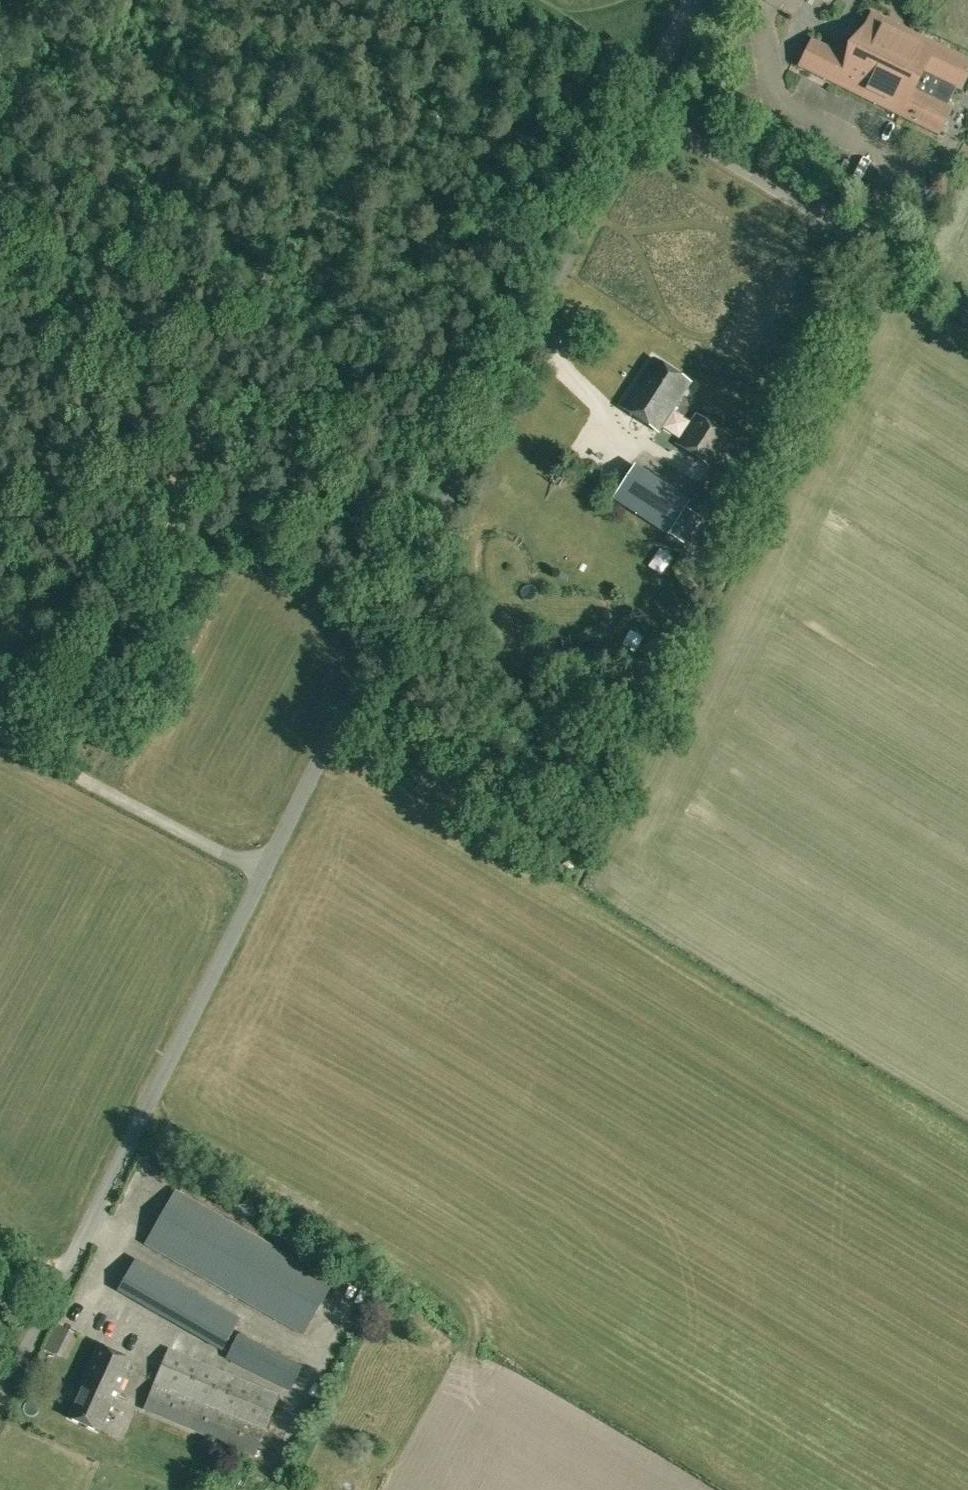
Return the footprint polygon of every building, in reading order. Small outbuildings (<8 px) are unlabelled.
[(939,134),(952,107),(946,104),(955,86),(961,89),(967,75),(967,59),(871,12),(849,56),(812,38),(798,66),(939,134)] [(620,406),(658,431),(691,381),(653,356),(620,406)] [(407,392),(414,396),(417,391),(410,387),(407,392)] [(675,443),(710,466),(731,435),(696,412),(675,443)] [(669,533),(684,543),(702,517),(686,506),(689,501),(635,464),(613,497),(668,534),(669,533)] [(144,1243),(303,1335),(335,1281),(176,1188),(144,1243)] [(117,1290),(221,1350),(240,1317),(136,1257),(117,1290)] [(343,1325),(358,1292),(338,1284),(324,1316),(343,1325)] [(69,1354),(76,1329),(63,1325),(55,1350),(69,1354)] [(225,1358),(289,1390),(302,1365),(238,1332),(225,1358)] [(68,1416),(100,1431),(133,1359),(98,1343),(77,1387),(81,1389),(68,1416)] [(143,1409),(253,1455),(279,1394),(169,1347),(143,1409)]
